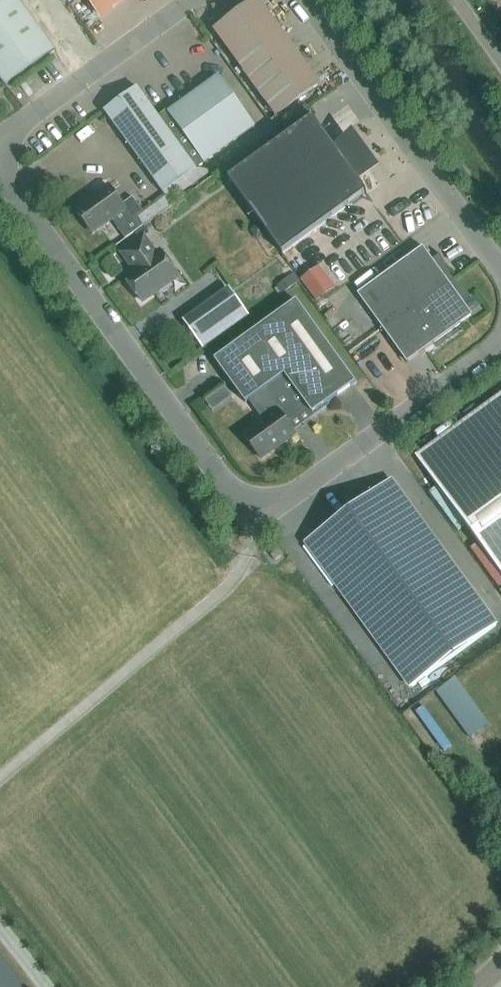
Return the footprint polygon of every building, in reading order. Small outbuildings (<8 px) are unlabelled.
[(55,51),(18,0),(0,0),(0,79),(6,86),(55,51)] [(124,0),(89,0),(101,17),(124,0)] [(256,1),(215,31),(277,116),(318,85),(256,1)] [(137,88),(104,112),(163,193),(167,190),(173,199),(202,178),(196,170),(254,128),(218,79),(160,121),(137,88)] [(336,150),(311,117),(310,117),(311,119),(228,179),(282,254),(366,194),(367,195),(368,194),(357,180),(367,172),(346,143),(336,150)] [(75,210),(92,234),(125,210),(132,220),(143,213),(132,198),(122,205),(108,186),(75,210)] [(149,233),(144,226),(134,233),(139,240),(149,233)] [(169,284),(178,277),(161,253),(157,256),(144,238),(121,254),(130,266),(132,265),(136,270),(125,278),(142,303),(158,291),(161,295),(172,287),(169,284)] [(357,295),(382,329),(452,279),(450,276),(439,254),(438,255),(439,257),(433,261),(423,248),(357,295)] [(335,287),(320,266),(301,279),(316,301),(335,287)] [(299,282),(293,273),(276,285),(277,287),(282,294),(299,282)] [(452,279),(382,329),(380,330),(381,331),(382,330),(407,364),(473,316),(463,303),(469,298),(470,300),(471,299),(452,280),(452,279)] [(220,285),(174,321),(197,350),(243,314),(220,285)] [(296,301),(213,361),(245,404),(249,401),(263,421),(243,436),(260,460),(295,435),(287,424),(308,409),(312,415),(356,383),(296,301)] [(205,407),(224,396),(220,388),(201,399),(205,407)] [(419,460),(500,574),(500,400),(419,460)] [(305,543),(411,688),(496,627),(390,481),(305,543)] [(455,678),(436,692),(462,728),(481,714),(455,678)] [(0,957),(0,986),(23,986),(0,957)]
